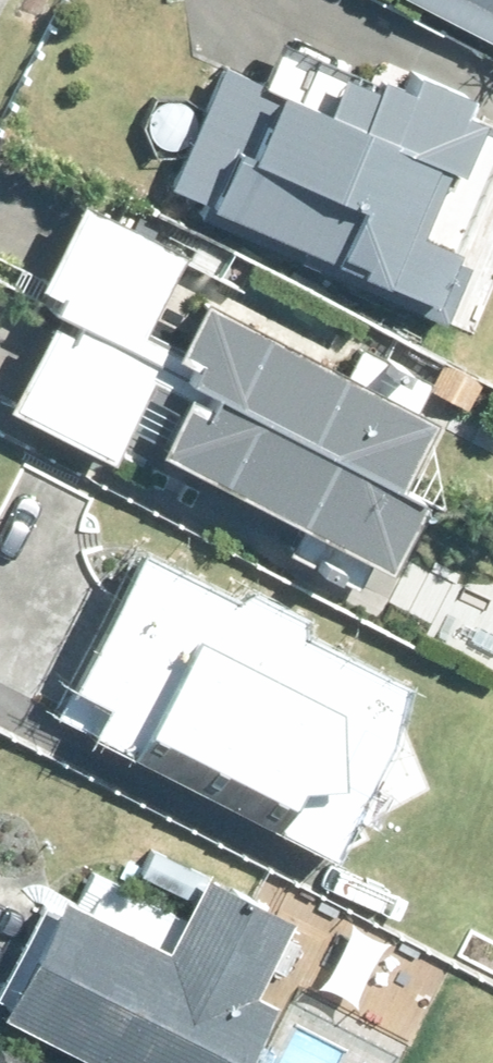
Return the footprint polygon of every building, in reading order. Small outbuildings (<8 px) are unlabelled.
[(492,46),(492,0),(404,0),(492,46)] [(456,90),(464,73),(407,47),(400,65),(371,52),(365,64),(275,22),(256,67),(218,50),(158,172),(440,312),(466,250),(449,245),(492,148),(492,107),(456,90)] [(167,325),(139,313),(179,238),(73,180),(30,260),(51,271),(43,286),(46,287),(205,371),(388,464),(423,397),(413,392),(426,365),(358,328),(343,356),(193,272),(167,325)] [(388,464),(205,371),(46,287),(0,377),(0,387),(104,443),(146,362),(171,375),(147,425),(299,505),(283,537),(353,573),(372,543),(379,546),(415,478),(388,464)] [(423,380),(462,400),(475,374),(437,354),(423,380)] [(88,723),(114,737),(326,848),(387,722),(401,674),(131,532),(62,661),(71,666),(52,705),(88,723)] [(99,762),(114,737),(88,723),(74,749),(99,762)] [(119,1062),(233,1062),(270,991),(249,979),(286,906),(199,861),(159,937),(54,879),(0,981),(0,999),(119,1062)] [(0,1037),(0,1062),(49,1062),(0,1037)]
